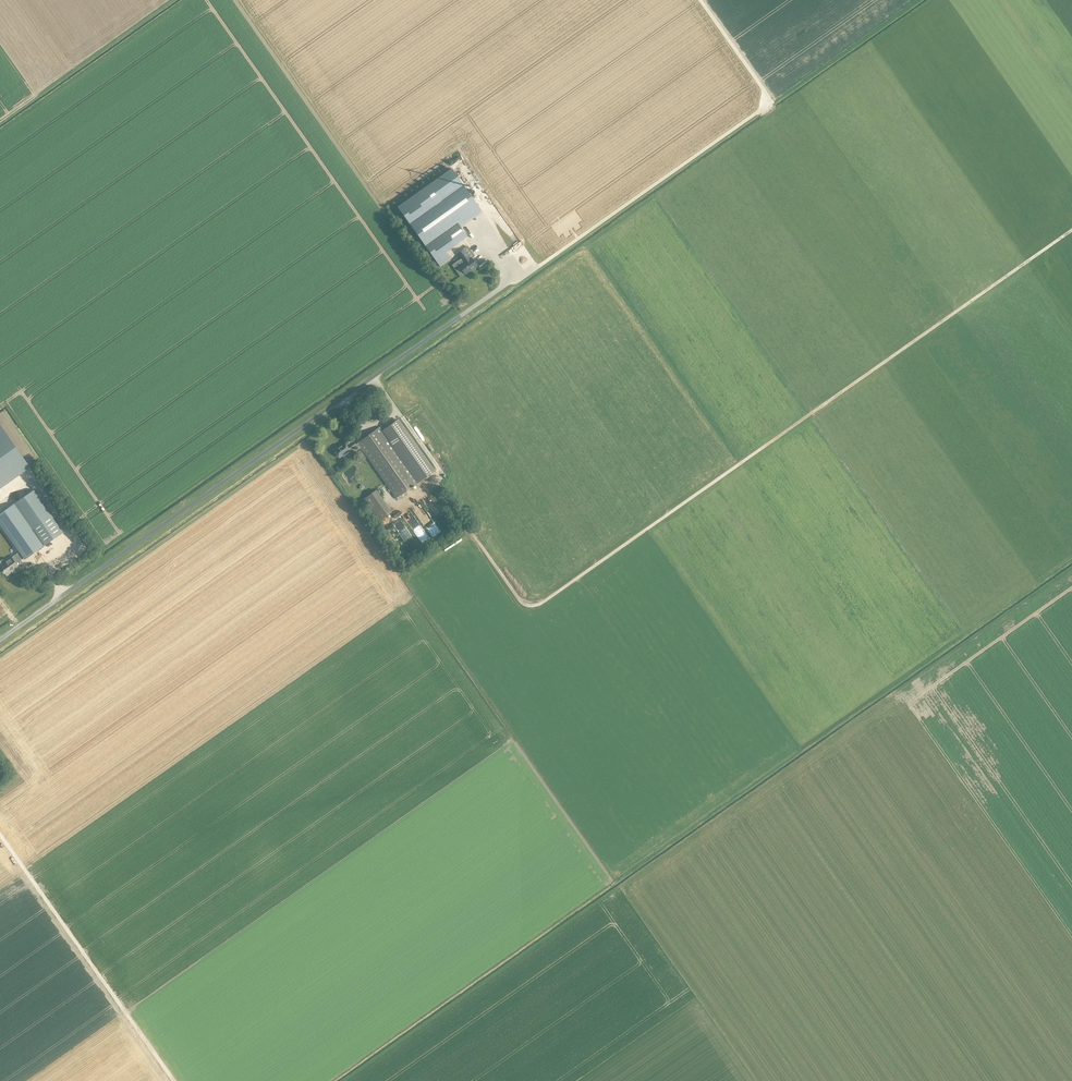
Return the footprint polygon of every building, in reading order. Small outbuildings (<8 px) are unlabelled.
[(451,168),(423,189),(435,205),(458,188),(460,190),(464,187),(463,185),(451,168)] [(444,212),(433,217),(434,220),(444,229),(447,226),(454,222),(452,219),(456,217),(459,215),(458,213),(462,211),(463,210),(466,208),(465,207),(463,208),(461,203),(458,204),(461,209),(457,206),(460,209),(461,211),(457,212),(456,210),(452,212),(448,216),(444,212)] [(428,205),(415,215),(415,216),(406,219),(407,220),(410,226),(413,225),(416,223),(415,222),(416,221),(413,218),(415,216),(417,221),(418,220),(420,219),(426,215),(433,213),(432,211),(437,208),(431,210),(428,205)] [(431,257),(441,268),(467,242),(457,232),(431,257)] [(433,249),(429,242),(424,244),(427,252),(433,249)] [(463,249),(457,253),(464,263),(459,266),(460,267),(461,266),(465,272),(464,273),(465,273),(471,269),(471,270),(477,266),(473,260),(472,261),(463,249)] [(430,462),(434,460),(405,414),(401,417),(430,462)] [(357,443),(358,444),(396,498),(434,471),(397,420),(382,431),(380,427),(357,443)] [(21,456),(0,426),(0,471),(21,456)] [(355,443),(348,448),(344,442),(334,450),(339,457),(349,451),(352,454),(360,449),(357,445),(358,444),(357,443),(356,444),(355,443)] [(366,458),(360,450),(357,452),(362,460),(366,458)] [(391,512),(376,490),(363,499),(378,521),(391,512)] [(15,504),(33,528),(32,529),(43,545),(62,531),(34,491),(15,504)] [(426,504),(435,517),(440,513),(431,500),(426,504)] [(32,529),(14,504),(0,515),(0,524),(20,552),(24,558),(43,545),(32,529)] [(409,546),(410,548),(412,547),(405,528),(399,530),(405,547),(409,546)] [(420,530),(415,533),(419,543),(425,540),(420,530)] [(24,558),(20,552),(11,557),(11,556),(4,561),(5,563),(1,566),(3,570),(7,575),(12,571),(12,570),(18,566),(16,563),(24,558)]
